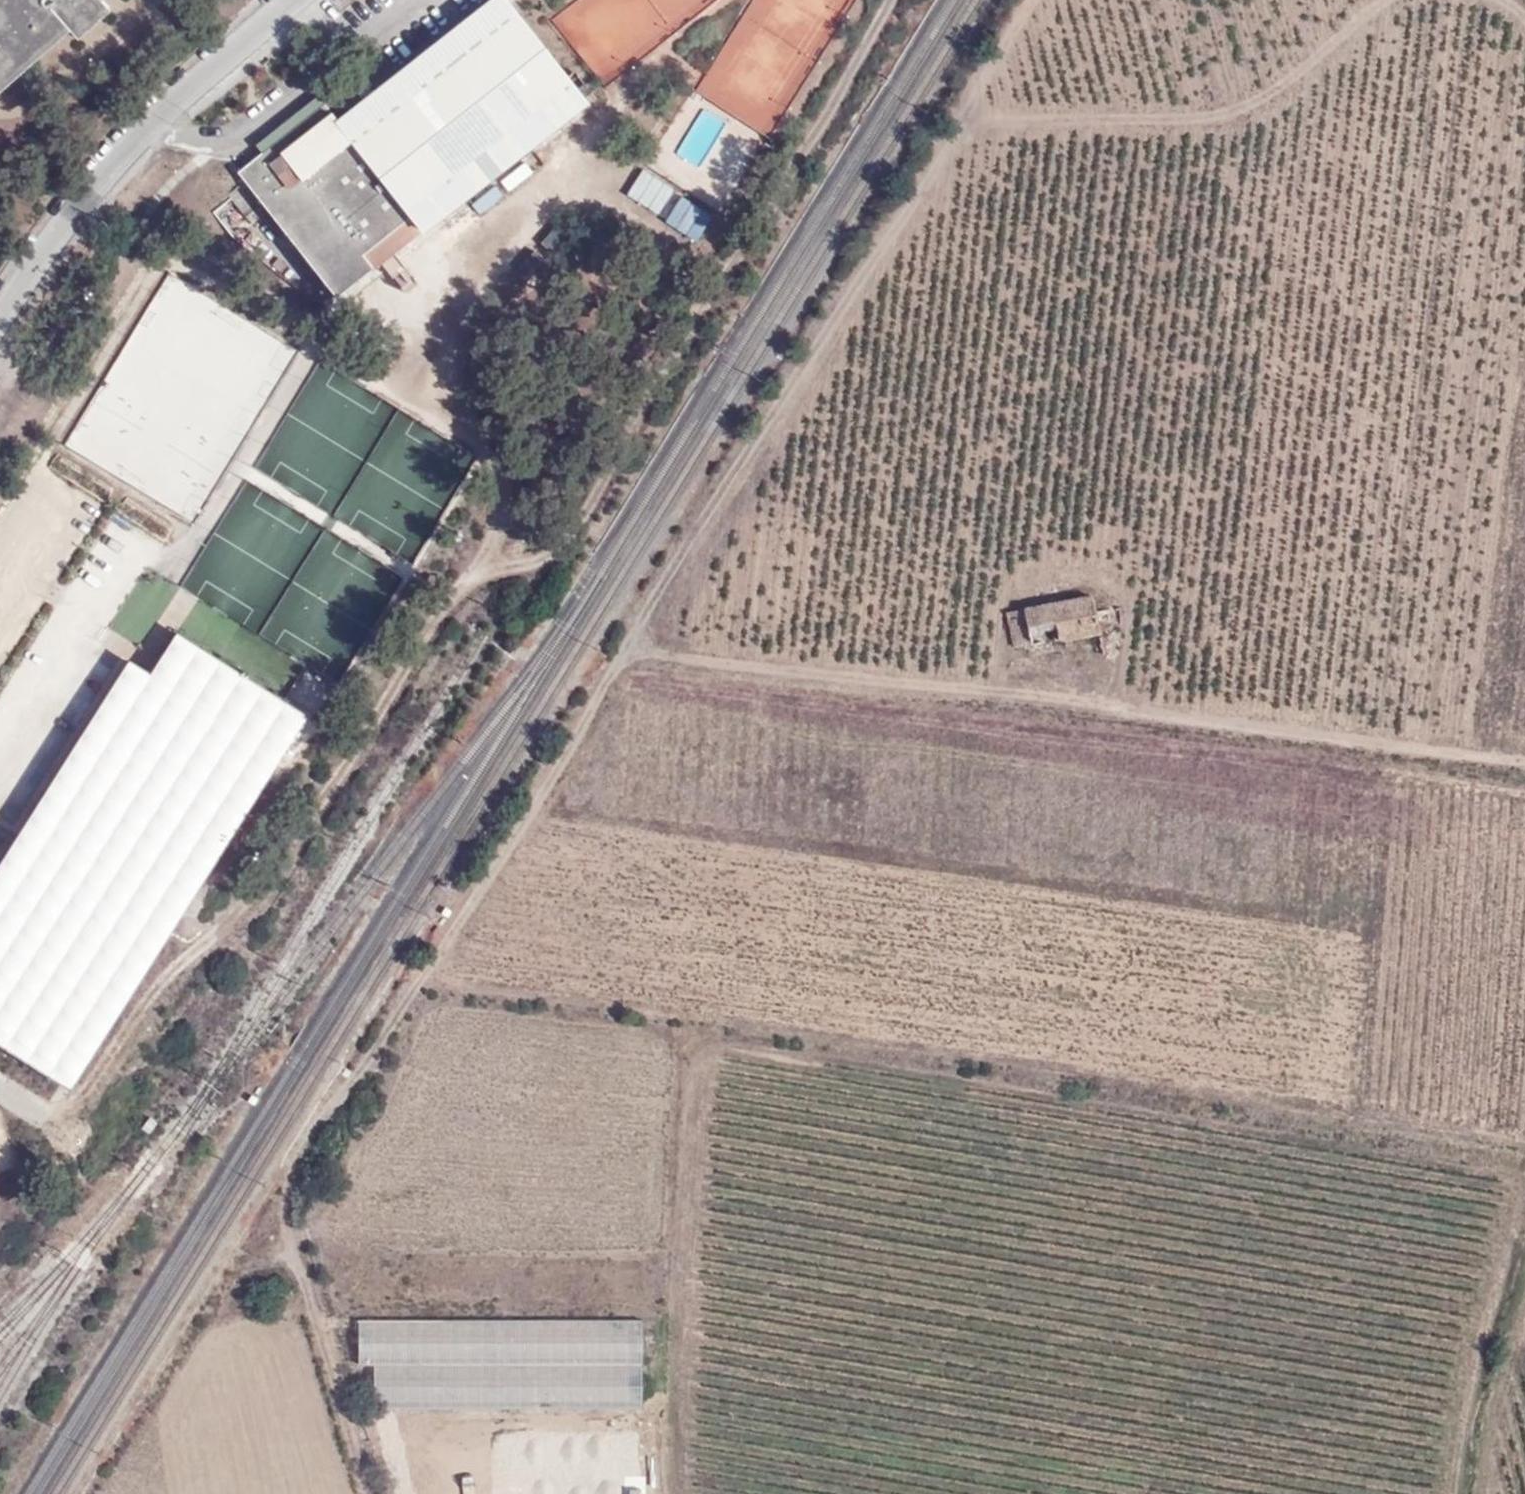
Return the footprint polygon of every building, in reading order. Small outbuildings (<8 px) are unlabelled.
[(70,31),(76,39),(110,10),(101,0),(0,0),(0,90),(70,31)] [(585,102),(504,0),(495,0),(368,101),(354,84),(239,170),(246,180),(229,191),(248,218),(265,203),(335,294),(585,102)] [(698,168),(727,122),(703,107),(674,152),(698,168)] [(656,215),(673,187),(642,167),(624,196),(656,215)] [(679,193),(660,224),(693,244),(712,212),(679,193)] [(68,449),(197,522),(298,347),(168,274),(68,449)] [(1117,608),(1094,613),(1089,596),(1006,612),(1013,650),(1097,634),(1094,622),(1120,616),(1117,608)] [(0,863),(0,1059),(72,1105),(311,722),(177,642),(154,675),(123,664),(0,863)] [(357,1363),(372,1363),(639,1361),(639,1320),(357,1320),(357,1363)] [(373,1406),(639,1406),(639,1361),(372,1363),(373,1406)] [(643,1419),(393,1419),(393,1478),(409,1478),(644,1477),(643,1419)] [(644,1477),(409,1478),(409,1493),(645,1493),(644,1477)]
